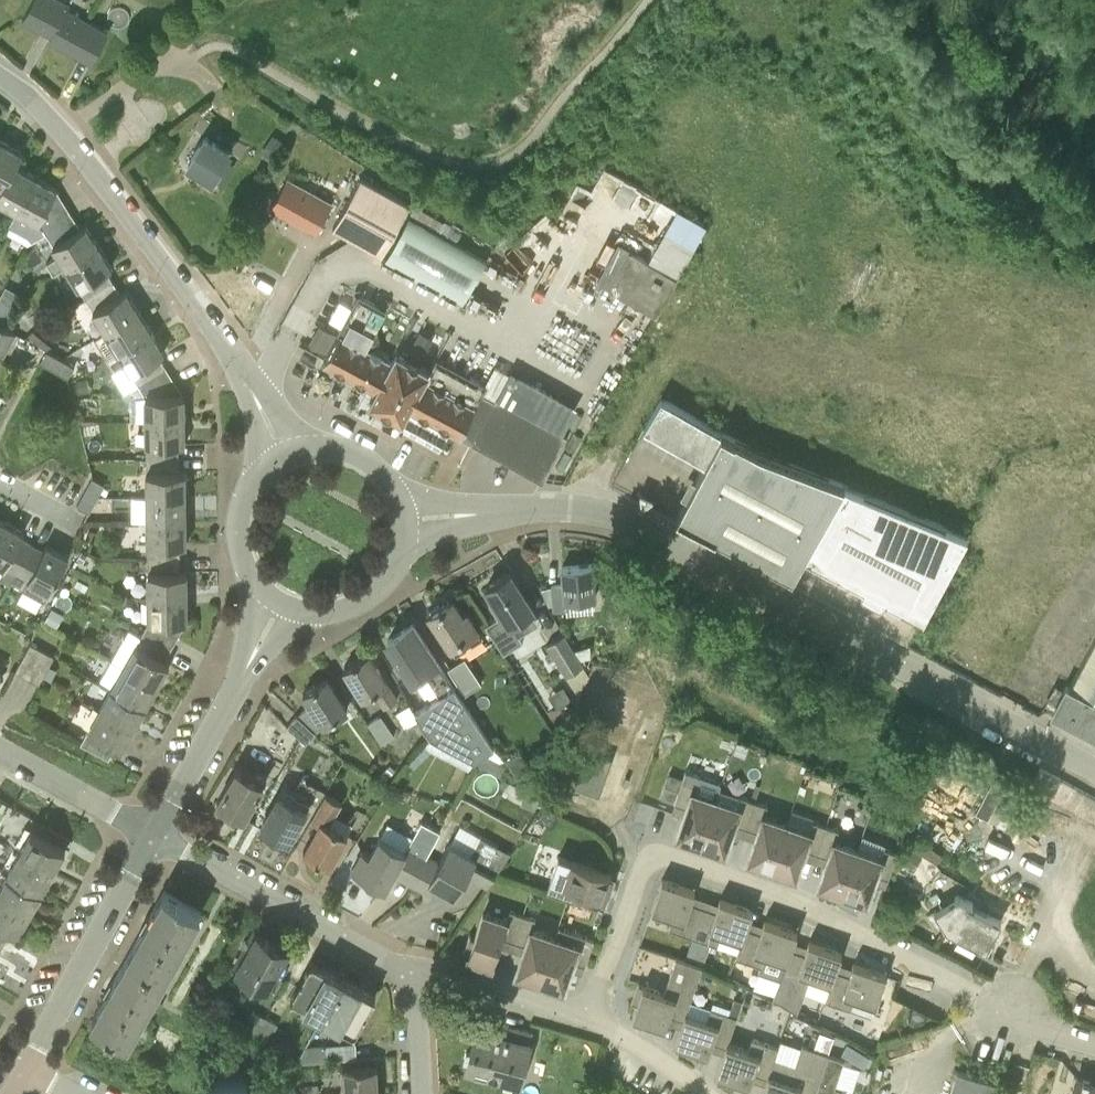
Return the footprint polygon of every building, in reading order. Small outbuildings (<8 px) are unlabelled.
[(23,19),(54,32),(50,39),(94,59),(108,28),(65,9),(68,2),(65,0),(31,0),(23,19)] [(272,161),(286,140),(274,131),(260,152),(272,161)] [(188,163),(213,179),(230,152),(205,136),(188,163)] [(2,185),(3,186),(15,164),(16,164),(23,151),(2,140),(0,143),(0,184),(2,185)] [(36,175),(16,164),(15,164),(3,186),(2,185),(0,189),(0,199),(18,209),(36,175)] [(46,231),(47,233),(74,216),(57,188),(58,187),(36,175),(18,209),(20,210),(14,222),(39,235),(46,231)] [(361,176),(333,226),(382,253),(410,202),(361,176)] [(271,207),(289,217),(315,231),(331,202),(289,178),(271,207)] [(462,300),(486,258),(409,215),(385,257),(462,300)] [(74,216),(47,233),(66,265),(99,244),(86,223),(81,227),(74,216)] [(531,234),(510,272),(531,284),(552,245),(531,234)] [(653,311),(674,274),(630,248),(631,247),(619,240),(597,278),(609,286),(653,311)] [(66,265),(86,297),(114,280),(107,269),(112,266),(99,244),(66,265)] [(86,297),(106,329),(139,308),(126,288),(121,292),(114,280),(86,297)] [(21,292),(6,284),(0,296),(0,318),(5,321),(21,292)] [(568,433),(485,388),(434,360),(430,368),(397,350),(391,360),(360,343),(361,343),(360,342),(380,305),(360,295),(340,332),(339,332),(324,360),(335,366),(335,367),(345,372),(356,377),(355,378),(365,383),(366,383),(376,388),(371,399),(381,404),(380,405),(393,412),(393,411),(403,416),(408,406),(419,412),(429,418),(429,417),(440,423),(439,423),(449,429),(450,428),(461,435),(463,430),(474,436),(472,440),(543,479),(568,433)] [(105,358),(119,349),(151,329),(139,308),(106,329),(93,337),(105,358)] [(11,341),(16,332),(0,323),(0,334),(11,341)] [(119,349),(139,381),(166,364),(159,354),(165,351),(151,329),(119,349)] [(0,334),(0,353),(3,355),(11,341),(0,334)] [(40,361),(68,377),(75,365),(47,349),(40,361)] [(146,393),(147,418),(185,418),(185,394),(183,394),(166,364),(139,381),(146,393)] [(75,395),(90,391),(87,377),(72,381),(75,395)] [(662,394),(644,425),(704,462),(677,514),(795,577),(849,484),(763,452),(662,394)] [(147,418),(147,457),(179,457),(179,443),(186,443),(185,418),(147,418)] [(147,457),(148,495),(186,494),(186,470),(179,470),(179,457),(147,457)] [(93,476),(77,505),(90,511),(105,483),(93,476)] [(849,484),(808,555),(923,617),(965,531),(849,484)] [(148,495),(148,519),(186,519),(186,494),(148,495)] [(12,581),(17,571),(32,543),(21,537),(24,531),(2,519),(0,523),(0,562),(6,565),(0,576),(0,577),(11,583),(12,581)] [(148,519),(148,557),(181,556),(180,544),(187,544),(186,519),(148,519)] [(50,589),(69,556),(46,543),(43,549),(32,543),(17,571),(12,581),(45,599),(50,589)] [(83,550),(78,558),(83,561),(88,553),(83,550)] [(148,557),(149,595),(188,595),(187,571),(181,571),(181,556),(148,557)] [(563,566),(564,583),(552,584),(555,609),(568,608),(567,598),(596,596),(592,562),(563,565),(563,566)] [(486,624),(504,653),(524,640),(512,622),(534,609),(510,570),(487,585),(495,598),(490,601),(499,616),(486,624)] [(149,620),(143,632),(171,648),(187,620),(188,620),(188,595),(149,595),(149,620)] [(432,610),(429,612),(449,644),(454,652),(481,635),(477,628),(478,627),(467,611),(464,613),(453,596),(440,605),(439,603),(431,608),(432,610)] [(54,624),(56,621),(60,624),(66,614),(53,606),(45,619),(54,624)] [(430,737),(431,737),(475,761),(501,775),(508,766),(508,765),(485,753),(493,747),(413,622),(388,638),(413,677),(424,670),(440,694),(415,711),(419,718),(430,737)] [(164,660),(171,648),(143,632),(141,634),(129,627),(125,635),(112,658),(158,684),(170,663),(164,660)] [(585,664),(566,632),(547,643),(567,675),(585,664)] [(27,676),(43,647),(31,640),(15,670),(27,676)] [(1070,687),(1094,699),(1094,640),(1070,687)] [(591,644),(575,648),(581,658),(591,655),(591,644)] [(27,676),(40,683),(56,654),(43,647),(27,676)] [(368,651),(344,666),(363,696),(375,689),(384,704),(397,697),(368,651)] [(475,677),(462,657),(447,666),(461,687),(475,677)] [(113,685),(112,685),(146,704),(158,684),(112,658),(101,678),(113,685)] [(311,705),(297,714),(315,729),(324,723),(348,708),(328,677),(315,685),(314,683),(307,688),(308,690),(303,692),(311,705)] [(112,685),(100,707),(134,726),(146,704),(112,685)] [(1070,687),(1067,685),(1052,711),(1054,712),(1054,711),(1094,733),(1094,699),(1070,687)] [(406,726),(419,718),(415,711),(410,702),(396,710),(406,726)] [(122,748),(134,726),(100,707),(81,742),(109,757),(116,745),(122,748)] [(306,739),(315,729),(297,714),(289,723),(306,739)] [(382,743),(395,735),(382,714),(369,722),(382,743)] [(471,769),(475,761),(431,737),(424,744),(471,769)] [(599,794),(600,794),(613,757),(581,745),(567,783),(568,783),(569,782),(570,782),(599,792),(599,794)] [(505,761),(508,765),(508,766),(519,783),(530,776),(516,754),(505,761)] [(267,777),(256,770),(253,776),(237,767),(218,801),(245,817),(267,777)] [(702,840),(716,799),(693,791),(697,780),(684,775),(679,789),(675,802),(688,806),(679,833),(702,840)] [(988,817),(1005,785),(994,779),(977,811),(988,817)] [(679,789),(665,784),(660,797),(675,802),(679,789)] [(261,826),(288,841),(306,807),(292,800),(296,793),(284,786),(261,826)] [(526,792),(521,804),(534,810),(539,797),(526,792)] [(324,825),(309,852),(331,864),(348,833),(331,824),(343,802),(327,793),(312,819),(324,825)] [(746,826),(755,800),(742,795),(738,806),(716,799),(702,840),(725,848),(734,822),(746,826)] [(1016,832),(1028,808),(1011,799),(999,822),(1016,832)] [(755,800),(746,826),(759,830),(750,857),(773,865),(787,823),(764,815),(768,804),(755,800)] [(787,823),(773,865),(796,873),(805,846),(817,850),(826,824),(813,820),(809,831),(787,823)] [(826,824),(817,850),(830,855),(821,881),(844,889),(858,847),(835,840),(839,828),(826,824)] [(20,851),(53,870),(66,848),(32,829),(20,851)] [(370,853),(363,849),(352,868),(386,887),(397,866),(403,870),(403,872),(414,878),(427,855),(401,840),(398,845),(380,835),(370,853)] [(425,889),(426,886),(430,879),(451,890),(453,886),(459,888),(467,874),(488,885),(511,851),(481,835),(471,853),(449,841),(438,861),(427,855),(414,878),(412,882),(425,889)] [(880,855),(858,847),(844,889),(867,897),(876,870),(888,875),(897,848),(884,844),(880,855)] [(904,844),(896,859),(913,870),(922,854),(904,844)] [(20,851),(8,872),(42,891),(53,870),(20,851)] [(547,891),(573,900),(578,887),(604,896),(612,873),(559,855),(547,891)] [(0,887),(0,895),(30,912),(42,891),(8,872),(0,887)] [(694,935),(704,905),(691,901),(695,889),(662,878),(652,908),(674,915),(669,927),(694,935)] [(91,1021),(128,1041),(201,909),(164,889),(149,916),(148,916),(142,927),(143,928),(113,982),(112,981),(105,993),(106,993),(91,1021)] [(959,893),(935,909),(947,928),(986,948),(1001,920),(972,904),(973,901),(959,893)] [(0,895),(0,923),(8,928),(18,933),(30,912),(0,895)] [(716,910),(704,905),(694,935),(718,943),(722,931),(742,938),(743,938),(747,926),(747,927),(753,909),(720,897),(716,910)] [(502,935),(514,939),(523,913),(510,909),(507,920),(483,912),(475,937),(471,936),(471,933),(470,932),(464,949),(470,951),(469,954),(493,962),(502,935)] [(536,918),(523,913),(514,939),(527,944),(518,970),(541,978),(555,936),(532,929),(536,918)] [(781,978),(787,960),(791,948),(792,948),(798,930),(765,919),(761,931),(747,927),(747,926),(743,938),(742,938),(736,956),(761,964),(759,971),(781,978)] [(595,937),(581,933),(559,925),(555,936),(541,978),(564,986),(573,959),(585,964),(595,937)] [(268,985),(290,946),(257,928),(235,966),(268,985)] [(836,969),(842,951),(809,940),(805,952),(792,948),(791,948),(787,960),(781,978),(773,1000),(798,1012),(811,974),(831,981),(832,981),(836,969)] [(670,1014),(684,1018),(686,1011),(687,1012),(703,965),(677,956),(665,992),(639,983),(640,980),(639,980),(632,1000),(637,1002),(633,1014),(666,1026),(670,1014)] [(291,995),(324,1013),(344,976),(312,958),(291,995)] [(850,974),(836,969),(832,981),(831,981),(825,999),(851,1008),(855,996),(877,1003),(887,973),(854,962),(850,974)] [(344,976),(324,1013),(355,1030),(376,994),(344,976)] [(730,1005),(728,1012),(737,1016),(741,1004),(732,1001),(730,1005)] [(707,1019),(687,1012),(686,1011),(684,1018),(676,1041),(709,1053),(713,1040),(726,1045),(727,1045),(728,1042),(737,1016),(728,1012),(711,1007),(707,1019)] [(242,1028),(256,1035),(266,1016),(254,1009),(242,1028)] [(266,1016),(256,1035),(254,1037),(267,1044),(279,1023),(266,1016)] [(502,1034),(477,1027),(471,1051),(466,1052),(464,1061),(468,1063),(467,1068),(519,1081),(530,1042),(525,1040),(528,1029),(505,1023),(502,1034)] [(827,1052),(831,1040),(817,1035),(813,1047),(814,1047),(827,1052)] [(749,1049),(728,1042),(727,1045),(726,1045),(717,1072),(750,1083),(754,1071),(768,1075),(768,1076),(775,1055),(775,1056),(779,1046),(753,1037),(749,1049)] [(852,1058),(859,1047),(848,1041),(842,1052),(852,1058)] [(297,1061),(328,1060),(326,1043),(306,1044),(297,1061)] [(829,1052),(802,1043),(801,1046),(796,1063),(775,1056),(775,1055),(768,1076),(768,1075),(761,1093),(814,1093),(829,1052)] [(841,1085),(834,1083),(843,1057),(829,1052),(814,1093),(838,1093),(841,1085)] [(344,1092),(378,1090),(376,1064),(343,1067),(344,1092)] [(1001,1082),(957,1070),(950,1093),(998,1093),(1001,1082)] [(207,1078),(208,1093),(251,1093),(250,1076),(207,1078)] [(1072,1093),(1094,1093),(1094,1081),(1078,1076),(1072,1093)] [(303,1093),(313,1093),(320,1093),(319,1082),(302,1083),(303,1093)]
